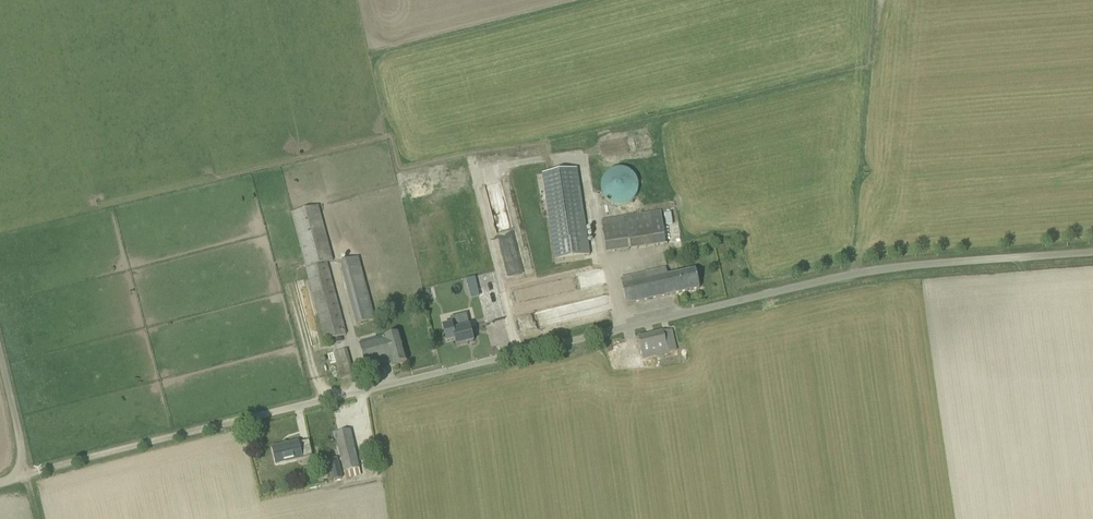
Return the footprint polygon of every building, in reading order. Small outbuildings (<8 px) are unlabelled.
[(590,256),(588,245),(583,212),(577,169),(542,174),(549,217),(556,261),(590,256)] [(639,191),(640,188),(639,184),(638,180),(636,177),(634,174),(630,171),(627,170),(624,169),(620,169),(616,170),(613,171),(610,172),(607,175),(605,178),(604,181),(603,184),(602,188),(603,192),(604,195),(605,198),(608,201),(611,203),(615,205),(618,206),(622,206),(626,206),(629,204),(632,203),(634,201),(637,198),(638,195),(639,191)] [(292,214),(326,340),(346,335),(327,263),(333,261),(318,207),(292,214)] [(651,214),(655,246),(666,245),(668,244),(666,244),(665,233),(661,212),(651,214)] [(607,253),(630,250),(625,217),(626,224),(603,227),(607,253)] [(504,259),(508,275),(524,272),(521,255),(504,259)] [(375,320),(359,259),(341,264),(357,325),(375,320)] [(622,279),(627,305),(700,289),(696,270),(668,276),(666,268),(646,273),(646,274),(622,279)] [(460,294),(462,302),(492,294),(487,278),(447,288),(450,297),(460,294)] [(453,331),(457,346),(474,342),(470,327),(467,315),(458,317),(460,324),(452,326),(453,331)] [(677,350),(672,330),(638,338),(643,358),(677,350)] [(360,345),(367,368),(390,361),(392,366),(408,362),(400,334),(360,345)] [(334,353),(342,379),(354,375),(347,350),(334,353)] [(336,434),(345,472),(347,480),(361,476),(359,469),(350,430),(336,434)] [(303,458),(299,442),(273,449),(276,464),(303,458)] [(338,458),(329,460),(335,480),(343,477),(338,458)]
